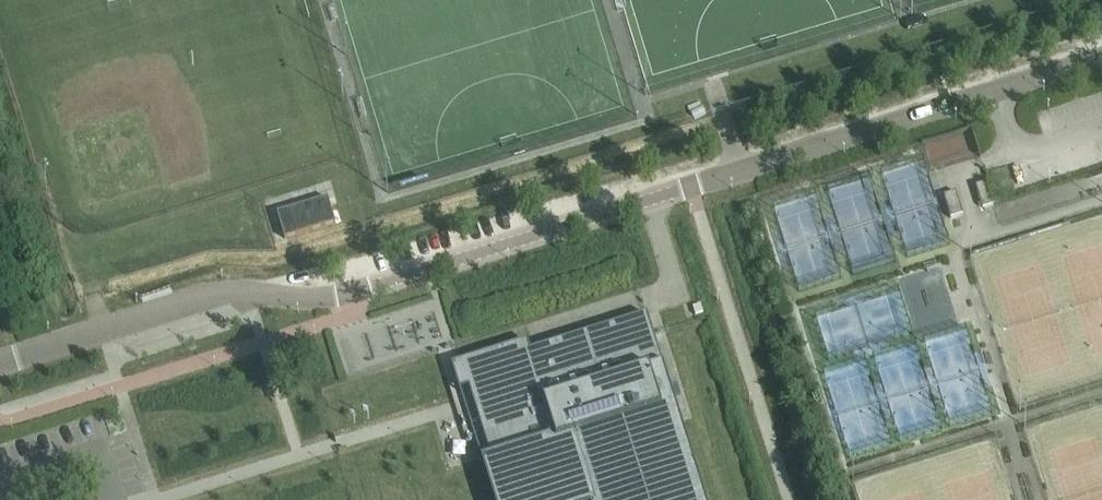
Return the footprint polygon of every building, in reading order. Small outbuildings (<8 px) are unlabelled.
[(886,217),(878,196),(857,203),(864,224),(886,217)] [(315,199),(269,211),(276,236),(321,224),(315,199)] [(187,327),(199,327),(198,307),(187,308),(187,327)] [(460,362),(490,457),(480,460),(493,499),(705,499),(647,314),(531,350),(527,341),(460,362)]
